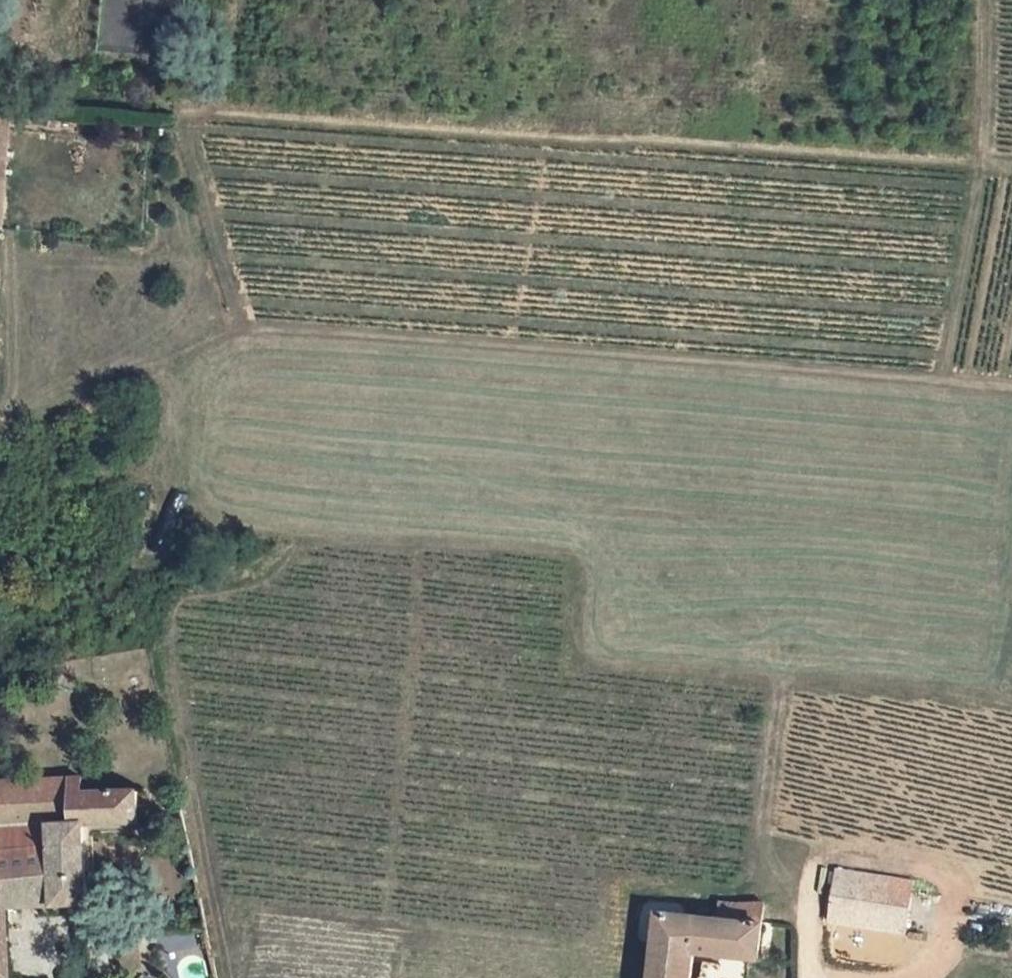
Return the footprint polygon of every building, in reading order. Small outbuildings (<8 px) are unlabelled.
[(8,116),(0,116),(0,225),(7,225),(8,116)] [(10,977),(5,905),(81,903),(80,821),(138,820),(138,791),(85,791),(83,775),(0,776),(0,974),(10,977)] [(808,912),(883,926),(884,920),(891,876),(816,862),(809,903),(808,912)] [(736,944),(741,894),(711,896),(708,921),(631,912),(628,945),(624,977),(666,977),(671,935),(736,944)]
